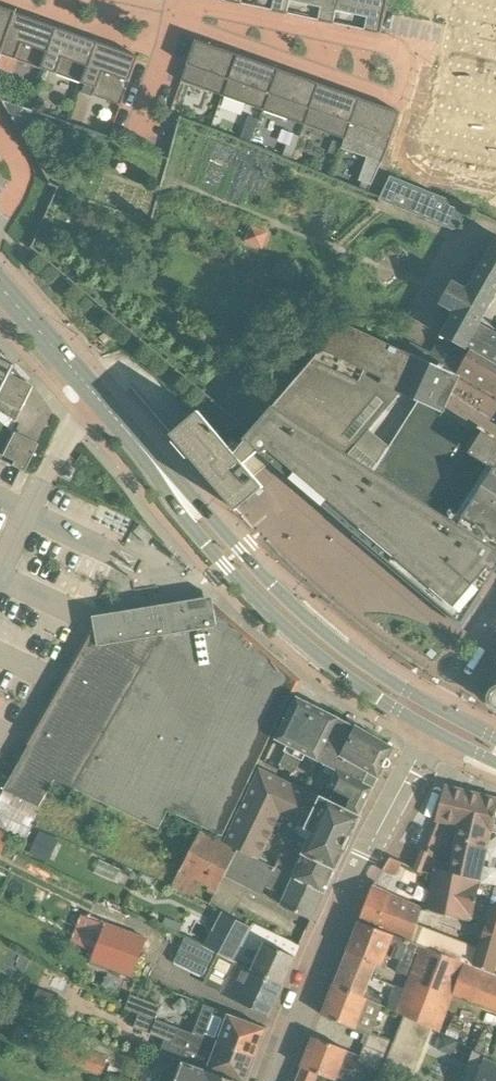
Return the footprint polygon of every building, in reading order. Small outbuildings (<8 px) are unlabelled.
[(258,0),(256,8),(288,15),(290,7),(292,0),(255,0),(258,0)] [(290,7),(304,10),(302,18),(335,24),(336,17),(340,0),(292,0),(290,7)] [(336,17),(350,20),(349,27),(381,34),(388,0),(340,0),(336,17)] [(442,49),(448,50),(426,151),(495,166),(495,0),(452,0),(442,49)] [(2,55),(17,14),(17,13),(0,7),(0,60),(2,55)] [(17,14),(2,55),(44,69),(57,30),(58,28),(37,21),(36,23),(17,16),(17,14)] [(57,30),(44,69),(84,84),(98,45),(99,42),(78,35),(77,38),(57,30)] [(217,47),(197,40),(196,40),(182,81),(222,96),(236,57),(216,50),(217,47)] [(94,94),(121,104),(122,104),(139,57),(118,49),(117,52),(98,45),(84,84),(96,88),(94,94)] [(237,55),(236,57),(222,96),(263,110),(276,71),(257,64),(258,62),(237,55)] [(277,69),(276,71),(263,110),(303,125),(317,86),(298,79),(298,76),(277,69)] [(318,83),(317,86),(303,125),(344,139),(357,100),(338,93),(339,91),(318,83)] [(358,98),(357,100),(344,139),(341,147),(383,162),(401,113),(400,112),(399,115),(379,108),(380,105),(358,98)] [(34,111),(31,110),(3,100),(2,102),(3,102),(17,126),(34,111)] [(252,143),(255,134),(244,130),(241,139),(252,143)] [(338,156),(342,144),(334,141),(330,153),(338,156)] [(292,155),(296,146),(288,143),(284,152),(292,155)] [(460,226),(468,207),(391,176),(379,202),(451,230),(460,226)] [(260,248),(265,234),(249,228),(243,241),(260,248)] [(468,290),(453,281),(440,305),(454,312),(441,335),(443,336),(471,352),(472,349),(495,363),(495,334),(480,325),(495,297),(495,240),(468,290)] [(199,413),(183,426),(172,435),(236,510),(263,487),(250,472),(266,458),(282,472),(355,534),(353,537),(464,622),(468,614),(481,595),(495,571),(495,549),(436,510),(374,471),(348,454),(322,437),(383,385),(385,386),(417,401),(418,399),(441,410),(442,409),(444,410),(448,400),(460,377),(408,352),(401,349),(345,321),(280,398),(244,440),(245,441),(234,454),(199,413)] [(460,377),(471,352),(443,336),(433,354),(412,344),(408,352),(460,377)] [(460,377),(495,399),(495,363),(472,349),(471,352),(460,377)] [(15,365),(14,365),(14,366),(9,364),(9,362),(0,353),(0,395),(15,365)] [(0,395),(0,406),(17,422),(35,387),(28,383),(29,382),(15,368),(16,365),(15,365),(0,395)] [(495,549),(495,440),(478,428),(475,433),(442,413),(444,410),(442,409),(441,410),(418,399),(417,401),(419,402),(374,471),(436,510),(495,549)] [(28,438),(16,432),(4,456),(16,462),(28,438)] [(26,472),(39,444),(28,438),(16,462),(14,466),(26,472)] [(21,847),(53,783),(146,830),(237,648),(236,647),(235,647),(111,536),(0,759),(0,836),(21,847)] [(340,718),(311,703),(297,696),(273,745),(283,749),(280,754),(283,755),(277,767),(292,775),(298,763),(299,763),(301,759),(323,769),(320,774),(329,779),(323,792),(346,803),(343,808),(361,817),(376,785),(370,783),(374,776),(380,778),(388,761),(392,761),(393,757),(391,754),(395,748),(356,725),(355,726),(340,718)] [(287,875),(325,893),(361,817),(343,808),(262,768),(261,771),(260,771),(225,843),(259,862),(280,817),(299,825),(297,830),(300,837),(304,840),(287,875)] [(453,874),(478,880),(495,810),(495,800),(466,792),(447,788),(438,818),(463,824),(453,874)] [(290,890),(283,905),(313,919),(325,893),(287,875),(259,862),(225,843),(201,831),(173,886),(211,905),(226,874),(264,893),(267,886),(278,892),(282,889),(283,886),(290,890)] [(61,841),(41,832),(30,854),(50,864),(61,841)] [(391,857),(383,870),(397,877),(402,862),(391,857)] [(435,871),(427,910),(471,920),(471,919),(479,880),(478,880),(453,874),(450,873),(435,869),(434,869),(434,870),(435,871)] [(372,888),(360,922),(410,941),(423,907),(372,888)] [(495,971),(495,968),(495,910),(488,908),(473,966),(495,971)] [(225,912),(216,930),(207,948),(238,963),(255,927),(225,912)] [(92,961),(133,976),(140,958),(146,940),(84,916),(74,942),(95,953),(92,961)] [(410,941),(360,922),(347,953),(376,964),(381,966),(387,954),(401,960),(397,971),(411,976),(423,946),(410,941)] [(207,948),(186,937),(174,962),(206,978),(203,984),(222,993),(267,1016),(283,985),(253,970),(238,963),(207,948)] [(265,943),(253,970),(283,985),(295,957),(265,943)] [(465,962),(423,946),(411,976),(405,989),(396,1013),(403,1016),(430,1029),(437,1032),(454,991),(465,962)] [(376,964),(347,953),(336,983),(379,1004),(383,995),(367,988),(376,964)] [(454,991),(495,1007),(495,974),(473,966),(465,962),(454,991)] [(381,1005),(379,1004),(336,983),(323,1015),(355,1028),(356,1027),(370,1032),(381,1005)] [(387,1008),(396,1013),(405,989),(396,985),(387,1008)] [(62,1017),(69,1000),(39,989),(33,1005),(62,1017)] [(131,994),(126,1008),(140,1014),(140,1013),(157,1020),(163,1006),(131,994)] [(266,1028),(205,1005),(194,1034),(256,1056),(266,1028)] [(140,1014),(135,1027),(166,1039),(165,1041),(180,1046),(175,1058),(237,1080),(246,1080),(256,1056),(194,1034),(157,1020),(140,1013),(140,1014)] [(425,1043),(430,1029),(403,1016),(397,1032),(425,1043)] [(420,1057),(425,1043),(397,1032),(393,1042),(392,1046),(420,1057)] [(389,1054),(392,1046),(393,1042),(369,1033),(364,1045),(389,1054)] [(335,1080),(347,1050),(314,1037),(303,1068),(320,1074),(335,1080)] [(89,1071),(95,1053),(70,1045),(64,1063),(89,1071)] [(389,1054),(364,1045),(357,1064),(381,1073),(387,1059),(389,1054)] [(387,1059),(415,1070),(420,1057),(392,1046),(389,1054),(387,1059)] [(175,1058),(161,1053),(155,1068),(164,1072),(161,1080),(237,1080),(175,1058)] [(402,1080),(410,1080),(415,1070),(387,1059),(381,1073),(402,1080)] [(484,1061),(477,1080),(495,1080),(495,1065),(484,1061)] [(320,1074),(303,1068),(297,1080),(317,1080),(320,1074)]
